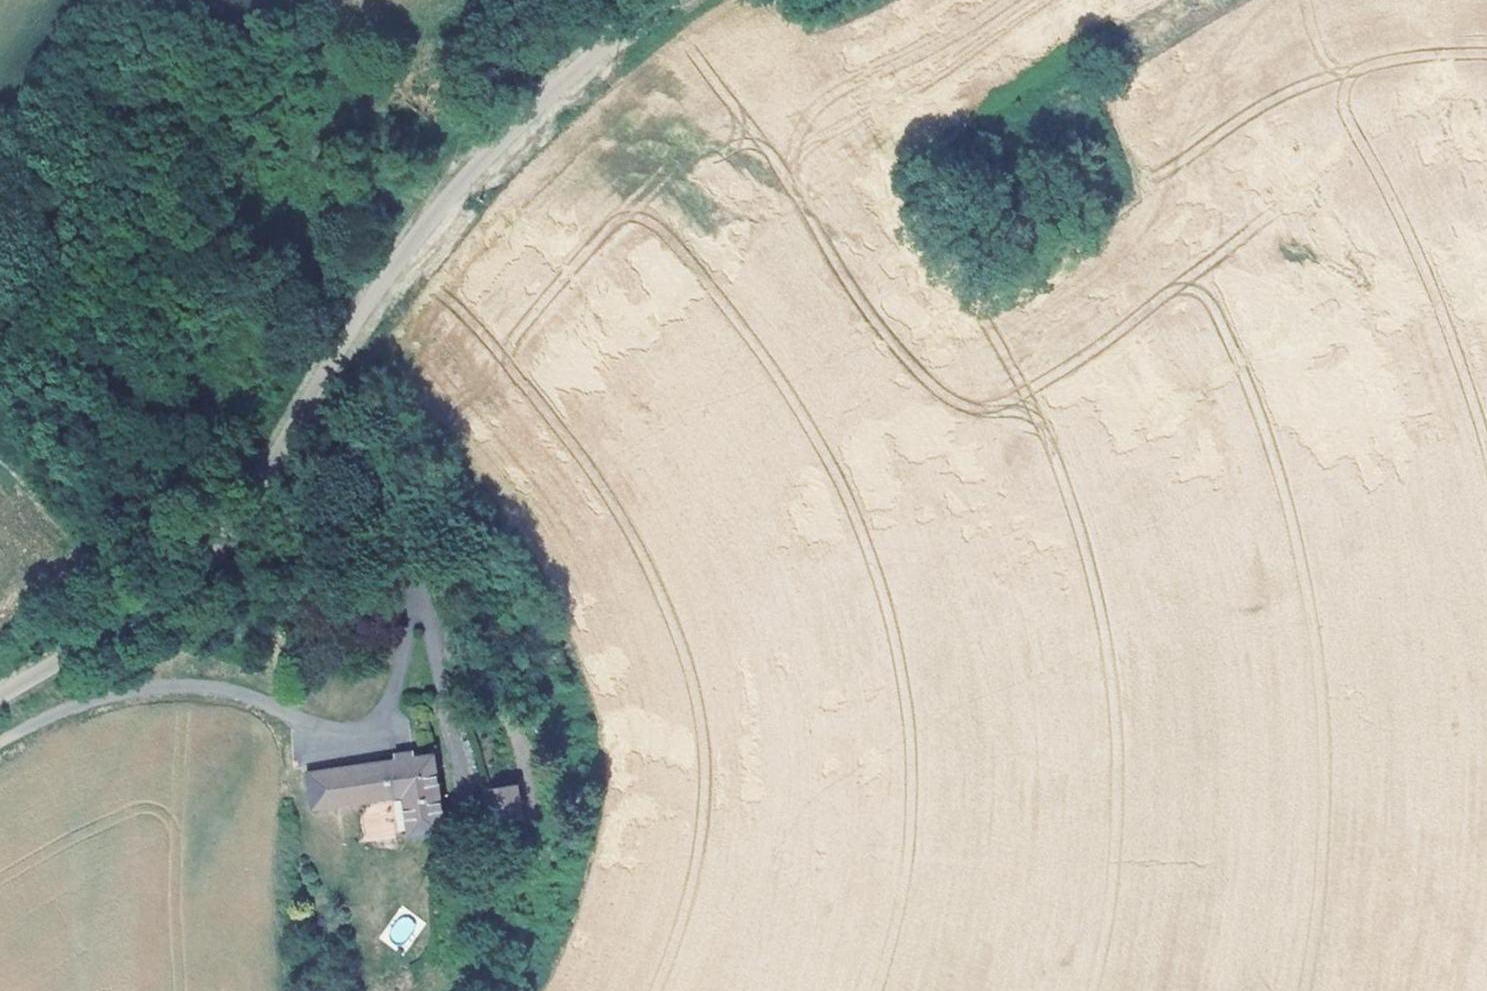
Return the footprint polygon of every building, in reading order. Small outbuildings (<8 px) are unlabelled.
[(400,798),(407,841),(441,836),(430,758),(305,776),(310,812),(400,798)] [(485,826),(522,824),(520,786),(483,788),(485,826)]
